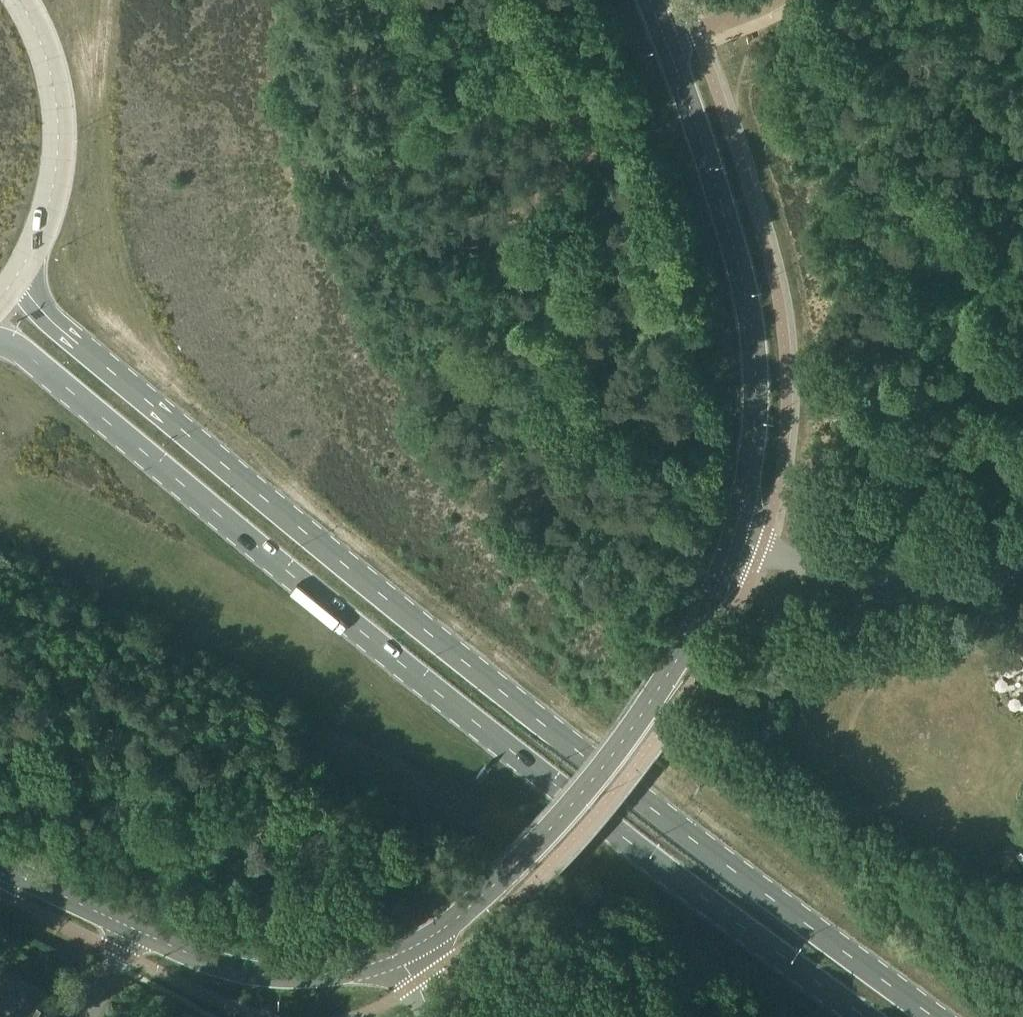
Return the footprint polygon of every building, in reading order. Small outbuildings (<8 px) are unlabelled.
[(0,1005),(0,1016),(34,1016),(48,993),(9,971),(0,987),(0,991),(6,995),(0,1005)]
